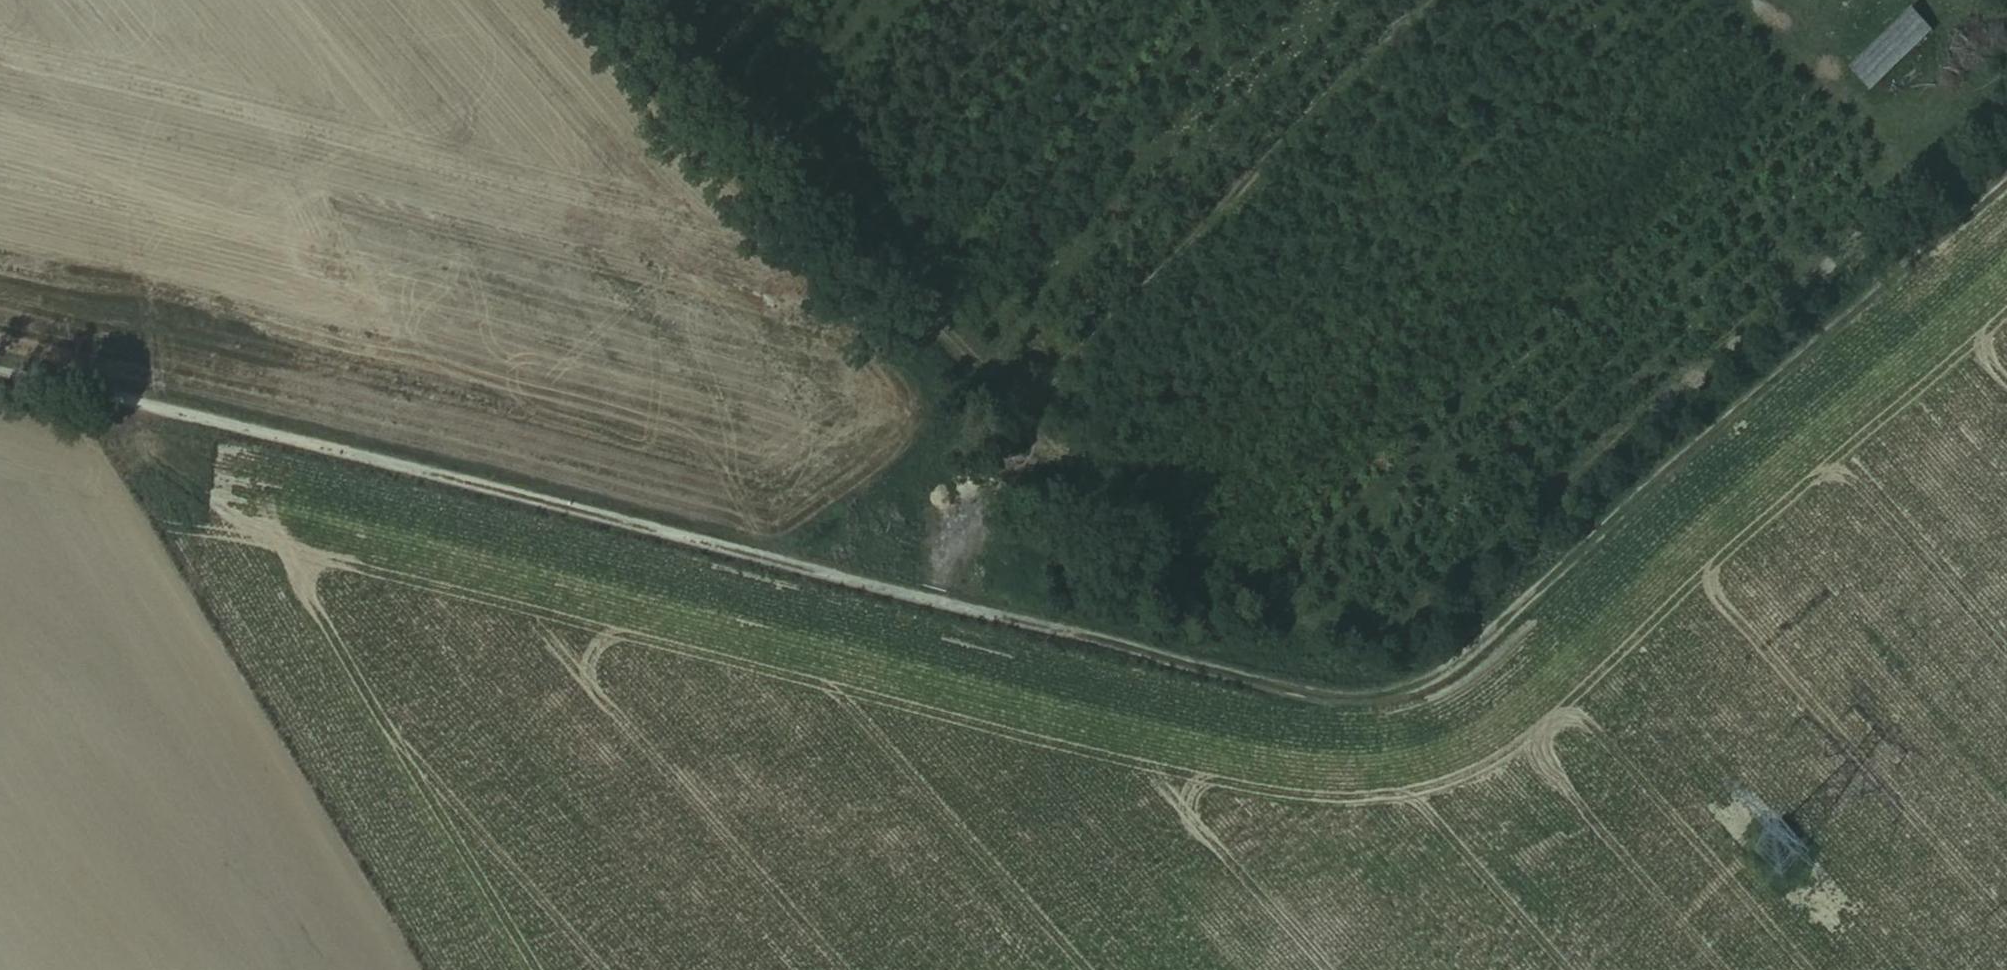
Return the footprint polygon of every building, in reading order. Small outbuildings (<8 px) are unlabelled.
[(1918,34),(1900,12),(1840,70),(1858,89),(1918,34)]
